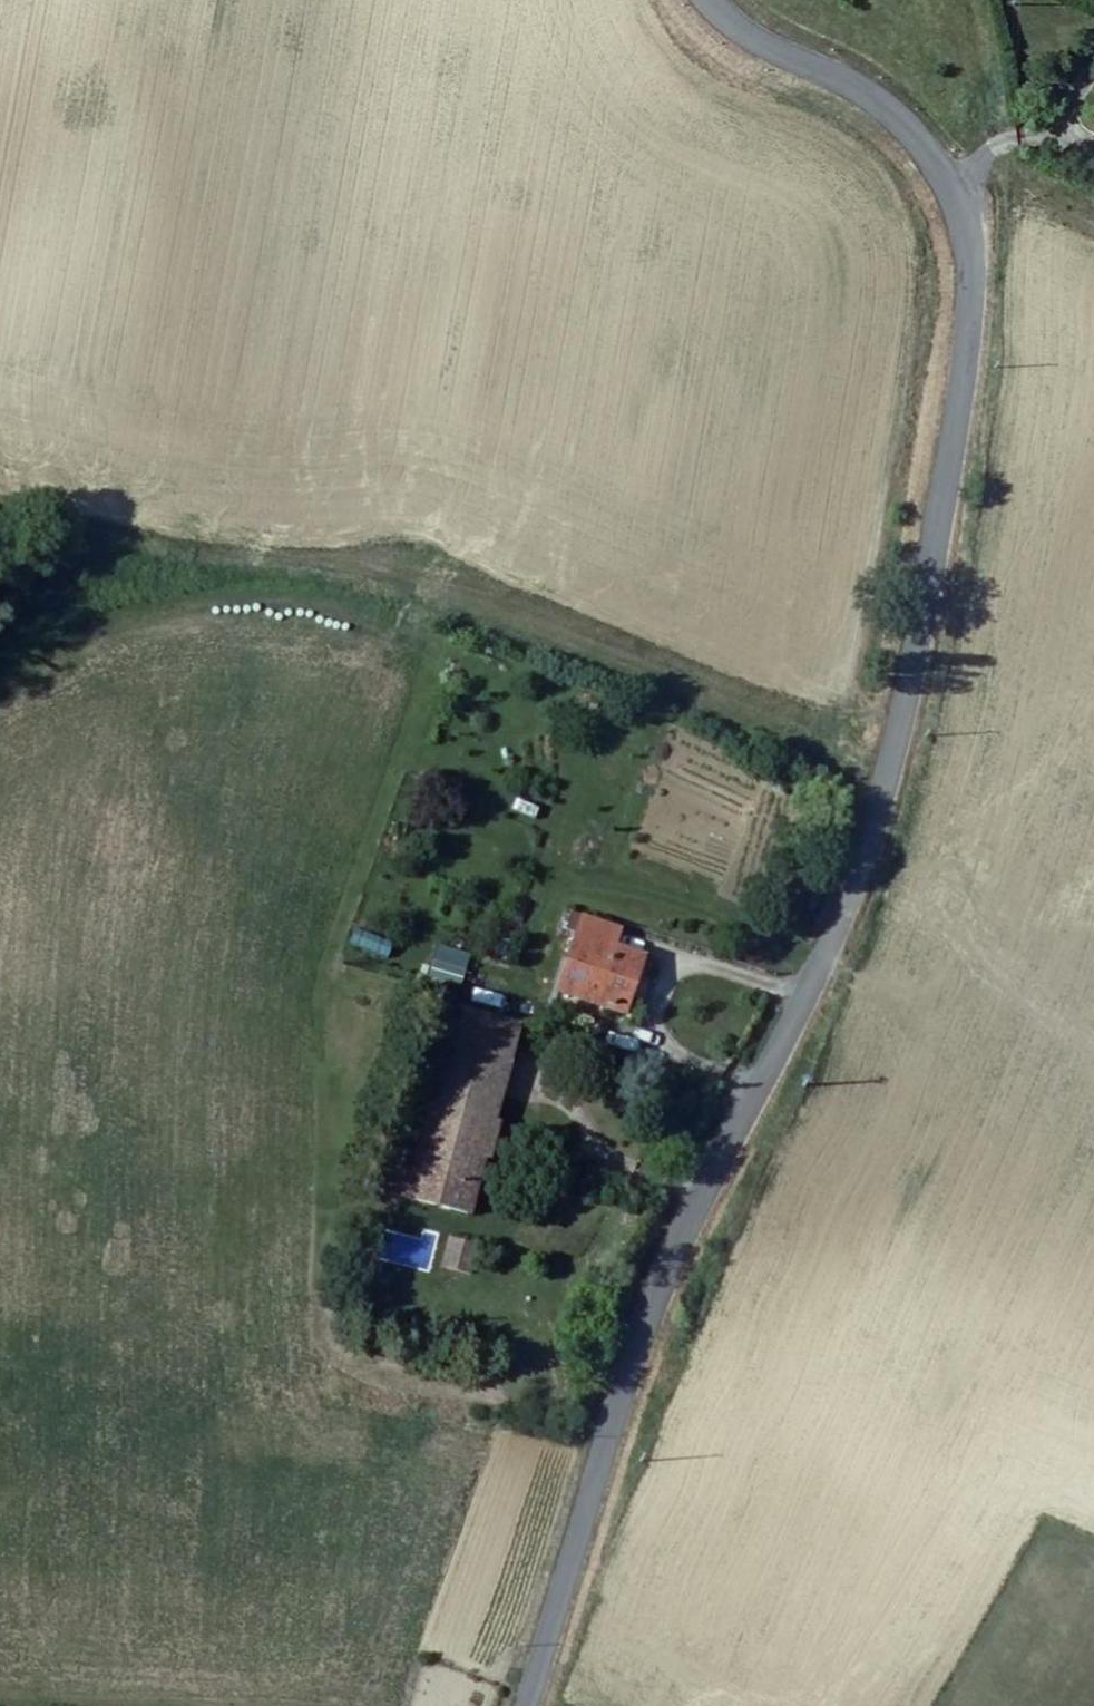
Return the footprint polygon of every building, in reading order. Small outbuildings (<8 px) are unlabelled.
[(515,797),(511,809),(534,816),(538,804),(515,797)] [(637,1007),(655,950),(625,940),(628,923),(589,912),(565,983),(637,1007)] [(464,980),(463,960),(427,961),(428,981),(464,980)] [(443,1114),(426,1176),(408,1173),(401,1203),(486,1223),(503,1164),(510,1164),(518,1129),(511,1126),(522,1074),(528,1039),(467,1022),(443,1114)] [(459,1270),(534,1287),(541,1257),(469,1239),(459,1270)]
